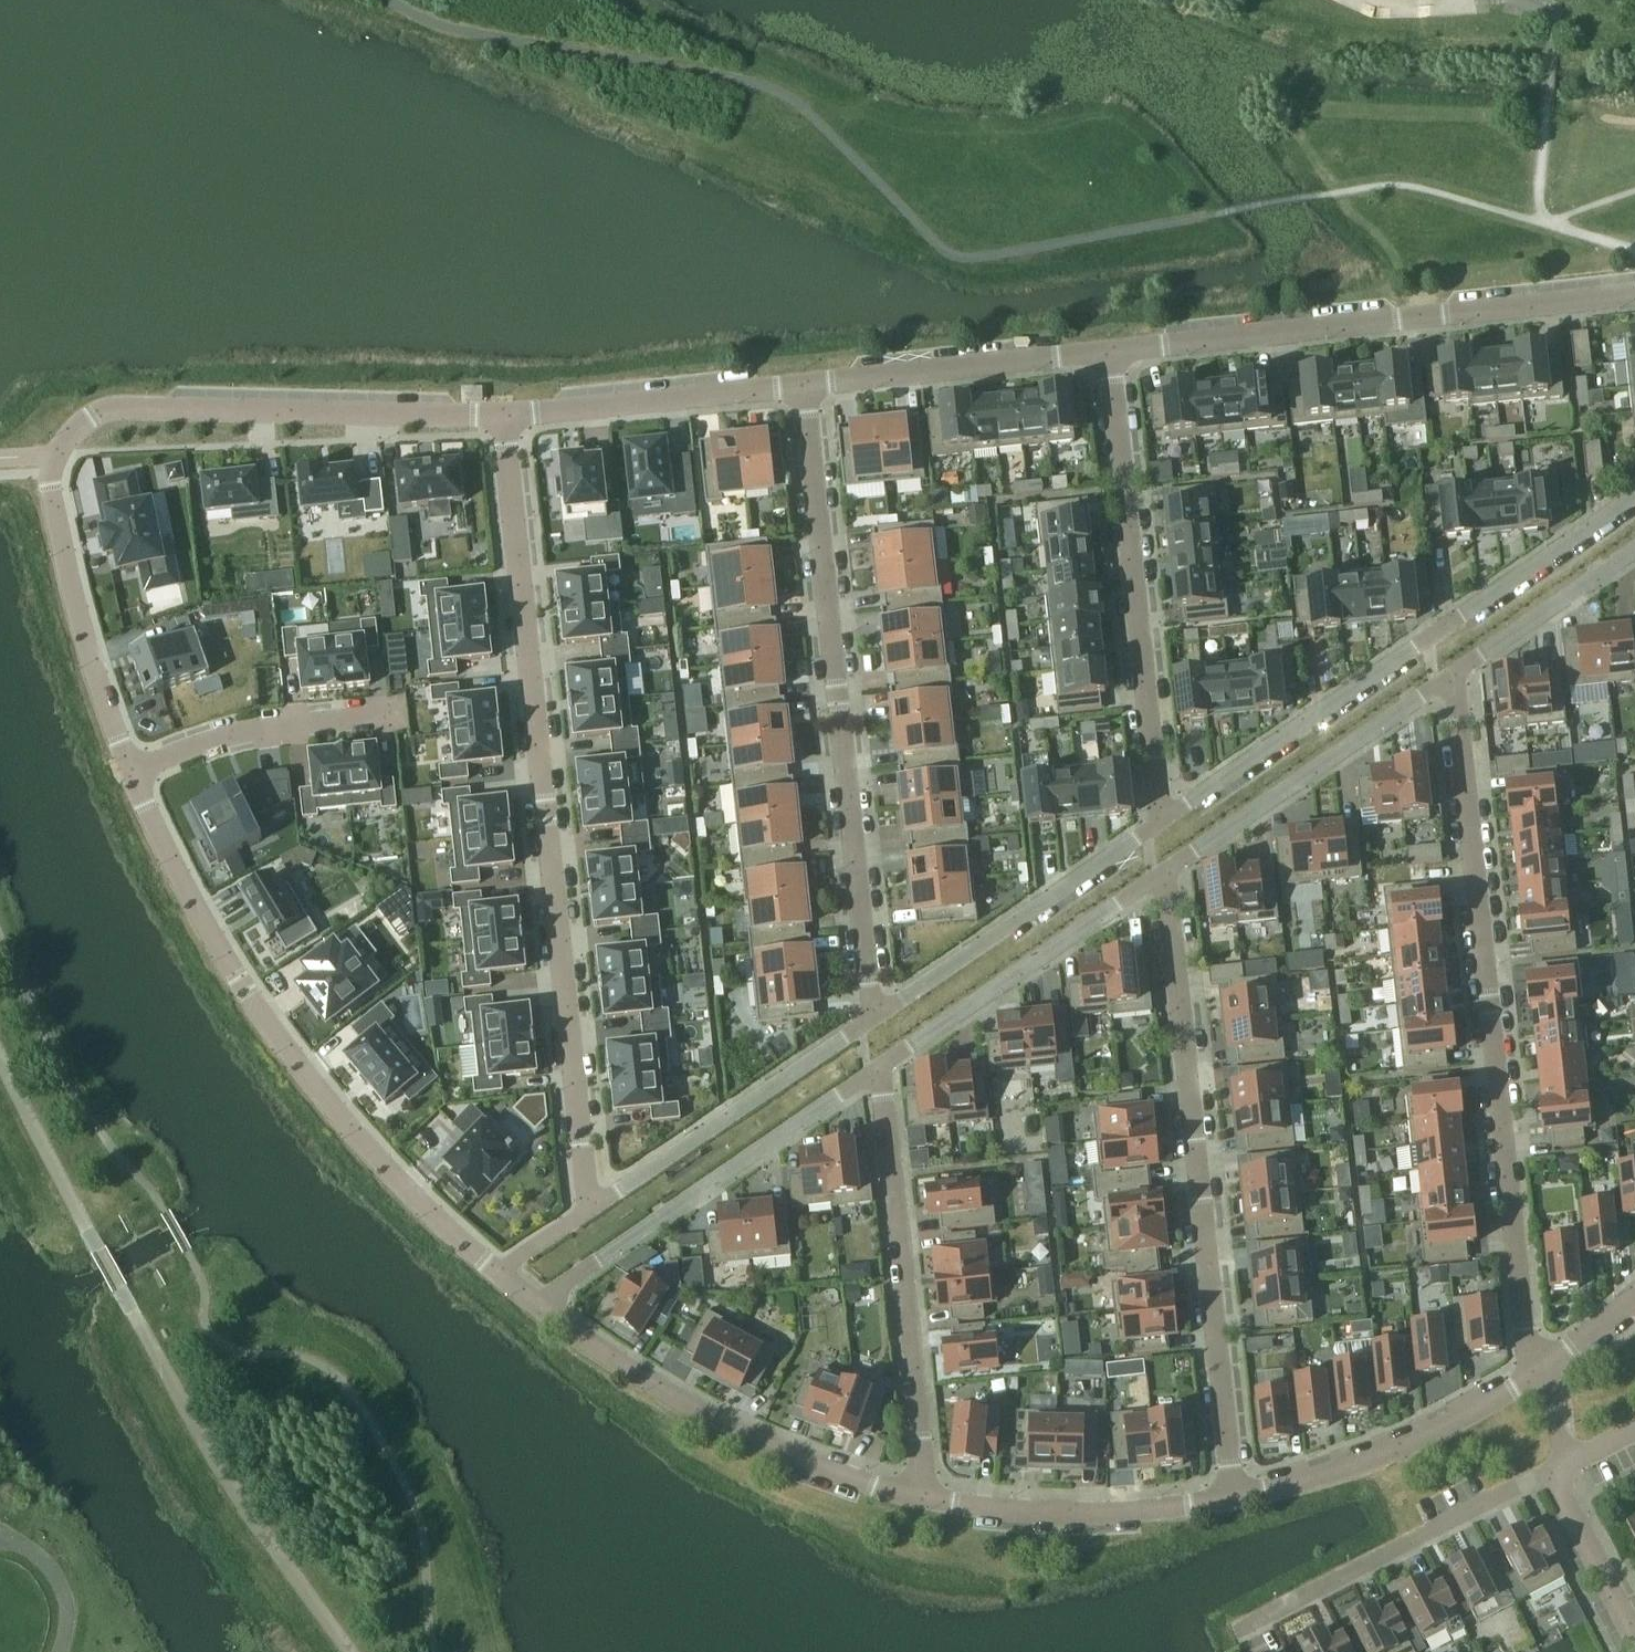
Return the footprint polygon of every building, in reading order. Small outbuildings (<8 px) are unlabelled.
[(1574,370),(1591,368),(1587,334),(1570,336),(1574,370)] [(1634,363),(1634,336),(1623,338),(1626,364),(1634,363)] [(1515,355),(1516,355),(1522,403),(1563,399),(1558,355),(1543,357),(1542,348),(1515,351),(1515,355)] [(1491,355),(1496,406),(1522,403),(1516,355),(1515,355),(1506,356),(1506,353),(1491,355)] [(1476,359),(1467,360),(1466,360),(1470,402),(1470,409),(1496,406),(1491,355),(1476,357),(1476,359)] [(1466,356),(1442,359),(1439,359),(1440,368),(1425,370),(1429,400),(1444,399),(1444,405),(1470,402),(1466,360),(1467,360),(1466,356)] [(1383,418),(1410,415),(1408,403),(1423,401),(1420,370),(1405,372),(1404,363),(1377,366),(1377,370),(1378,370),(1383,418)] [(1626,364),(1629,389),(1634,388),(1634,363),(1626,364)] [(1353,370),(1358,421),(1383,418),(1378,370),(1377,370),(1368,371),(1368,368),(1353,370)] [(1329,375),(1328,375),(1333,424),(1358,421),(1353,370),(1337,372),(1338,374),(1329,375)] [(1328,371),(1304,374),(1301,374),(1302,383),(1287,385),(1292,428),(1333,424),(1328,375),(1329,375),(1328,371)] [(1245,433),(1286,429),(1281,385),(1267,387),(1266,378),(1239,381),(1239,385),(1240,385),(1245,433)] [(1575,381),(1577,395),(1587,394),(1585,379),(1575,381)] [(1214,385),(1220,436),(1245,433),(1240,385),(1239,385),(1230,386),(1230,383),(1214,385)] [(1199,389),(1190,390),(1195,439),(1220,436),(1214,385),(1199,387),(1199,389)] [(1190,386),(1166,389),(1163,389),(1164,398),(1149,400),(1152,431),(1167,429),(1169,442),(1195,439),(1190,390),(1190,386)] [(482,402),(482,390),(464,391),(465,402),(482,402)] [(1041,397),(1042,397),(1048,446),(1074,443),(1072,430),(1087,429),(1084,398),(1069,399),(1068,391),(1041,393),(1041,397)] [(1578,409),(1589,408),(1587,394),(1577,395),(1578,409)] [(1017,400),(1022,449),(1048,446),(1042,397),(1041,397),(1017,400)] [(992,403),(997,451),(1022,449),(1017,400),(992,403)] [(967,402),(943,404),(940,405),(941,413),(926,415),(931,459),(972,454),(967,406),(968,405),(967,402)] [(992,403),(968,405),(967,406),(972,454),(997,451),(992,403)] [(924,481),(917,420),(914,420),(914,421),(901,423),(901,426),(879,429),(878,424),(877,425),(884,486),(924,481)] [(884,486),(877,425),(875,425),(862,426),(862,431),(839,433),(838,429),(836,429),(843,490),(884,486)] [(1499,430),(1500,440),(1514,439),(1513,428),(1499,430)] [(1486,442),(1500,440),(1499,430),(1485,432),(1486,442)] [(745,494),(768,492),(769,498),(786,496),(779,435),(777,435),(778,440),(754,442),(754,438),(739,440),(745,494)] [(745,494),(739,440),(737,440),(738,444),(715,447),(715,443),(702,444),(701,444),(698,444),(705,505),(722,503),(721,497),(745,494)] [(665,443),(625,447),(631,504),(670,500),(672,518),(695,515),(690,476),(669,478),(668,468),(667,468),(665,443)] [(1582,446),(1586,480),(1603,478),(1599,444),(1582,446)] [(1498,447),(1499,458),(1513,456),(1512,446),(1498,447)] [(1476,450),(1462,451),(1463,462),(1477,460),(1476,450)] [(582,457),(559,459),(561,470),(562,479),(554,480),(557,500),(564,499),(566,521),(587,518),(588,523),(606,521),(600,459),(582,461),(582,457)] [(1292,459),(1281,460),(1282,471),(1292,470),(1292,459)] [(458,464),(396,471),(401,510),(428,507),(430,522),(450,519),(448,504),(462,503),(458,464)] [(1239,476),(1238,465),(1223,467),(1224,477),(1239,476)] [(179,467),(165,470),(168,484),(182,481),(179,467)] [(1223,467),(1209,468),(1210,479),(1224,477),(1223,467)] [(298,474),(303,511),(355,505),(363,504),(364,516),(383,514),(379,483),(361,485),(361,486),(353,487),(351,471),(321,474),(320,471),(298,474)] [(273,483),(255,485),(254,474),(201,480),(205,515),(232,512),(233,523),(277,518),(273,483)] [(1521,533),(1548,530),(1545,508),(1560,507),(1557,476),(1515,480),(1516,487),(1517,487),(1521,529),(1520,529),(1521,533)] [(1041,493),(1040,483),(1026,484),(1027,494),(1041,493)] [(1013,496),(1027,494),(1026,484),(1012,486),(1013,496)] [(1290,485),(1278,486),(1280,503),(1292,502),(1290,485)] [(137,508),(133,486),(95,494),(104,533),(99,534),(104,558),(113,556),(117,574),(138,569),(141,582),(173,575),(166,542),(156,545),(148,506),(137,508)] [(1445,541),(1456,540),(1472,538),(1472,534),(1471,534),(1466,492),(1467,492),(1466,486),(1439,489),(1441,501),(1426,503),(1429,534),(1444,532),(1445,541)] [(1516,487),(1491,490),(1496,534),(1512,532),(1511,530),(1520,529),(1521,529),(1517,487),(1516,487)] [(991,498),(990,488),(976,490),(977,500),(991,498)] [(1213,488),(1170,492),(1171,507),(1167,507),(1168,518),(1165,519),(1167,534),(1217,529),(1213,488)] [(1491,490),(1467,492),(1466,492),(1471,534),(1472,534),(1481,533),(1481,536),(1496,534),(1491,490)] [(1366,495),(1367,506),(1382,504),(1381,494),(1366,495)] [(1353,507),(1367,506),(1366,495),(1352,497),(1353,507)] [(1039,548),(1047,547),(1090,543),(1089,527),(1086,527),(1085,517),(1080,517),(1078,502),(1047,506),(1049,521),(1044,521),(1036,522),(1039,548)] [(1273,509),(1262,510),(1263,524),(1275,522),(1273,509)] [(1352,514),(1353,524),(1367,523),(1366,512),(1352,514)] [(1352,514),(1338,516),(1339,526),(1353,524),(1352,514)] [(879,528),(897,526),(896,518),(878,520),(879,528)] [(406,520),(388,522),(393,565),(411,563),(406,520)] [(937,565),(933,524),(872,531),(872,534),(873,534),(875,547),(878,547),(881,569),(876,570),(876,571),(937,565)] [(1167,534),(1168,549),(1171,549),(1172,558),(1169,559),(1220,554),(1217,529),(1167,534)] [(741,543),(759,541),(758,533),(740,535),(741,543)] [(1272,534),(1274,548),(1284,547),(1283,533),(1272,534)] [(764,559),(767,559),(766,546),(767,546),(766,542),(705,549),(710,589),(771,583),(771,581),(766,582),(764,559)] [(1047,547),(1050,573),(1090,568),(1089,558),(1092,558),(1090,543),(1047,547)] [(1274,548),(1275,562),(1286,561),(1284,547),(1274,548)] [(992,549),(979,550),(979,557),(985,557),(985,558),(992,557),(992,549)] [(1169,559),(1170,560),(1172,560),(1173,569),(1171,569),(1172,584),(1223,579),(1220,554),(1169,559)] [(558,604),(559,612),(618,606),(618,605),(607,606),(604,575),(620,574),(618,559),(590,562),(592,575),(557,579),(559,604),(558,604)] [(1000,563),(1001,578),(1011,577),(1010,562),(1000,563)] [(377,566),(379,579),(390,578),(389,565),(377,566)] [(942,604),(937,565),(876,571),(877,573),(878,586),(882,586),(885,609),(881,610),(881,611),(942,604)] [(1384,571),(1389,619),(1388,619),(1389,623),(1416,620),(1413,599),(1428,597),(1425,566),(1384,571)] [(1050,573),(1052,598),(1097,593),(1097,592),(1093,593),(1090,568),(1050,573)] [(1359,573),(1364,624),(1379,623),(1379,620),(1388,619),(1389,619),(1384,571),(1359,573)] [(1339,625),(1339,624),(1349,623),(1349,626),(1364,624),(1359,573),(1333,576),(1339,625)] [(294,590),(292,574),(275,576),(277,592),(294,590)] [(1313,631),(1324,630),(1340,628),(1339,624),(1339,625),(1333,576),(1307,579),(1308,592),(1294,593),(1297,624),(1312,622),(1313,631)] [(1001,578),(1003,592),(1013,591),(1011,577),(1001,578)] [(1172,584),(1174,600),(1177,600),(1178,610),(1182,610),(1184,625),(1227,620),(1223,579),(1172,584)] [(391,583),(377,585),(378,596),(379,598),(392,597),(392,594),(391,583)] [(483,593),(448,596),(447,583),(418,586),(420,601),(426,600),(429,632),(488,626),(487,618),(486,618),(483,593)] [(773,598),(771,585),(771,583),(710,589),(714,629),(775,622),(775,621),(771,622),(768,598),(773,598)] [(1097,593),(1052,598),(1055,623),(1048,624),(1100,618),(1097,593)] [(946,644),(942,604),(881,611),(881,613),(882,613),(883,627),(887,626),(889,648),(885,649),(885,650),(946,644)] [(621,638),(618,606),(559,612),(560,621),(561,621),(564,646),(599,642),(600,655),(628,652),(627,637),(621,638)] [(1007,629),(1017,628),(1015,612),(1005,614),(1007,629)] [(1100,618),(1048,624),(1051,649),(1099,644),(1096,619),(1100,619),(1100,618)] [(775,625),(775,622),(714,629),(716,645),(722,645),(724,667),(718,668),(718,669),(779,662),(779,660),(775,661),(772,639),(776,638),(774,625),(775,625)] [(369,687),(365,652),(378,651),(375,623),(360,625),(362,640),(330,643),(335,691),(369,687)] [(489,634),(488,626),(429,632),(432,664),(427,665),(429,680),(457,677),(455,663),(491,659),(488,634),(489,634)] [(1007,629),(1008,643),(1019,641),(1017,628),(1007,629)] [(1236,628),(1207,631),(1209,642),(1237,638),(1236,628)] [(1629,637),(1628,629),(1618,631),(1617,628),(1602,629),(1608,686),(1634,683),(1632,668),(1634,667),(1634,636),(1629,637)] [(1000,629),(992,630),(993,638),(1001,638),(1000,629)] [(1608,686),(1602,629),(1587,631),(1587,634),(1576,635),(1577,643),(1562,644),(1567,690),(1608,686)] [(335,691),(330,643),(298,647),(297,632),(282,633),(285,661),(298,660),(302,694),(335,691)] [(1183,634),(1184,644),(1198,643),(1197,632),(1183,634)] [(146,647),(129,653),(145,699),(157,694),(158,696),(164,693),(164,692),(209,676),(195,634),(148,651),(146,647)] [(403,637),(385,639),(386,652),(404,650),(403,637)] [(1001,638),(993,638),(993,647),(1002,647),(1001,638)] [(950,683),(946,644),(885,650),(885,652),(887,666),(891,665),(894,688),(889,689),(889,690),(950,683)] [(1099,644),(1051,649),(1053,675),(1104,669),(1102,653),(1100,654),(1099,644)] [(630,667),(628,652),(600,655),(602,669),(567,673),(569,698),(568,698),(569,706),(628,700),(625,668),(630,667)] [(1256,714),(1283,711),(1280,690),(1295,688),(1292,657),(1277,659),(1277,656),(1250,659),(1251,669),(1255,710),(1256,714)] [(781,677),(780,664),(779,662),(718,669),(723,708),(784,701),(784,700),(779,701),(777,678),(781,677)] [(1011,664),(1012,679),(1023,678),(1021,663),(1011,664)] [(1104,669),(1053,675),(1055,699),(1057,715),(1101,711),(1099,696),(1104,695),(1103,685),(1106,684),(1104,669)] [(1251,669),(1226,671),(1231,716),(1246,714),(1246,711),(1255,710),(1251,669)] [(1226,671),(1202,674),(1206,716),(1216,715),(1216,717),(1231,716),(1226,671)] [(1534,671),(1518,672),(1521,698),(1523,721),(1524,721),(1525,729),(1565,724),(1564,709),(1560,678),(1547,680),(1545,680),(1545,673),(1534,674),(1534,671)] [(1518,672),(1503,674),(1492,675),(1498,732),(1525,729),(1524,721),(1523,721),(1518,672)] [(1202,674),(1175,677),(1180,722),(1207,720),(1206,716),(1202,674)] [(955,723),(955,722),(948,723),(946,700),(952,699),(950,683),(889,690),(890,692),(892,706),(895,705),(898,728),(894,728),(894,730),(955,723)] [(498,730),(495,697),(460,700),(459,687),(431,690),(432,705),(447,703),(451,735),(498,730)] [(632,731),(628,700),(569,706),(570,714),(571,714),(574,739),(609,736),(611,749),(639,746),(637,731),(632,731)] [(784,704),(784,701),(723,708),(727,748),(788,741),(788,740),(783,740),(781,718),(785,717),(783,704),(784,704)] [(1008,707),(980,709),(981,718),(1001,716),(1009,715),(1008,707)] [(1009,715),(1001,716),(1002,727),(1010,726),(1009,715)] [(1044,732),(1058,730),(1057,720),(1043,721),(1044,732)] [(1030,733),(1044,732),(1043,721),(1029,723),(1030,733)] [(959,763),(955,723),(894,730),(894,732),(895,745),(900,744),(902,768),(902,769),(959,763)] [(1093,725),(1095,735),(1109,734),(1108,723),(1093,725)] [(1093,725),(1080,726),(1081,736),(1095,735),(1093,725)] [(502,763),(498,730),(451,735),(454,767),(439,768),(441,783),(469,780),(467,767),(502,763)] [(790,756),(788,743),(788,741),(727,748),(731,787),(792,781),(792,780),(788,780),(785,757),(790,756)] [(1614,742),(1616,756),(1626,755),(1625,741),(1614,742)] [(640,761),(639,746),(611,749),(612,763),(577,766),(580,791),(579,791),(579,800),(628,795),(624,763),(640,761)] [(350,750),(342,750),(348,809),(380,806),(381,811),(396,810),(393,782),(379,783),(375,748),(350,750)] [(348,809),(342,750),(334,751),(334,752),(309,755),(313,790),(299,792),(302,820),(317,818),(316,813),(348,809)] [(1529,773),(1527,758),(1494,762),(1496,778),(1512,776),(1514,789),(1505,790),(1508,817),(1512,817),(1512,816),(1560,811),(1556,770),(1529,773)] [(1054,820),(1050,778),(1049,773),(1048,762),(1022,765),(1021,765),(1023,781),(1028,827),(1030,826),(1030,822),(1038,821),(1038,826),(1055,824),(1054,820)] [(902,768),(898,768),(900,785),(904,784),(906,807),(907,808),(957,803),(974,801),(972,777),(961,779),(959,763),(902,769),(902,768)] [(1397,767),(1403,824),(1429,821),(1423,764),(1397,767)] [(1397,767),(1381,768),(1382,772),(1371,773),(1372,780),(1357,782),(1360,813),(1375,811),(1377,826),(1403,824),(1397,767)] [(1079,820),(1074,775),(1074,770),(1049,773),(1050,778),(1054,820),(1063,819),(1064,821),(1079,820)] [(1104,818),(1128,816),(1131,816),(1126,770),(1099,773),(1103,815),(1104,818)] [(1103,815),(1099,773),(1074,775),(1079,820),(1094,818),(1094,816),(1103,815)] [(1622,778),(1623,792),(1634,791),(1632,777),(1622,778)] [(793,783),(792,781),(731,787),(736,827),(797,820),(796,819),(792,819),(790,797),(793,796),(792,783),(793,783)] [(261,841),(233,785),(189,808),(216,863),(261,841)] [(469,791),(441,794),(443,809),(448,808),(452,840),(510,834),(510,825),(509,825),(506,800),(470,804),(469,791)] [(631,826),(628,795),(579,800),(580,808),(581,808),(584,833),(619,829),(621,843),(649,840),(647,824),(631,826)] [(1626,817),(1634,816),(1634,803),(1634,802),(1624,803),(1626,817)] [(960,826),(957,803),(902,809),(902,811),(904,824),(908,823),(911,847),(906,847),(906,848),(968,842),(966,826),(960,826)] [(1563,836),(1560,811),(1512,816),(1512,817),(1515,841),(1563,836)] [(1619,816),(1609,817),(1610,831),(1621,830),(1619,816)] [(1634,831),(1634,816),(1626,817),(1628,832),(1634,831)] [(798,835),(797,822),(797,820),(736,827),(740,867),(801,860),(801,859),(796,859),(794,836),(798,835)] [(1321,883),(1361,878),(1357,832),(1342,834),(1341,826),(1330,828),(1330,825),(1314,826),(1321,883)] [(1321,883),(1314,826),(1299,828),(1300,831),(1289,832),(1290,840),(1275,841),(1280,887),(1321,883)] [(1610,831),(1612,845),(1622,844),(1621,830),(1610,831)] [(511,842),(510,834),(452,840),(455,872),(450,873),(451,888),(479,885),(478,871),(513,867),(510,842),(511,842)] [(1566,861),(1563,836),(1515,841),(1517,866),(1566,861)] [(1017,837),(1006,838),(1007,852),(1018,851),(1017,837)] [(650,854),(649,840),(621,843),(622,856),(587,860),(590,885),(589,885),(590,893),(638,888),(634,856),(650,854)] [(972,881),(972,880),(966,881),(963,858),(969,858),(968,842),(906,848),(907,851),(908,851),(909,864),(913,864),(915,886),(911,886),(911,888),(972,881)] [(1441,863),(1439,847),(1406,851),(1408,867),(1441,863)] [(299,849),(280,859),(287,872),(300,865),(310,869),(315,856),(299,849)] [(801,862),(801,860),(740,867),(744,906),(805,899),(805,898),(801,898),(798,876),(802,876),(800,862),(801,862)] [(1568,886),(1566,861),(1517,866),(1520,892),(1568,886)] [(1616,881),(1626,880),(1624,866),(1614,867),(1616,881)] [(1230,869),(1236,918),(1235,918),(1236,926),(1278,922),(1273,875),(1258,877),(1257,870),(1246,871),(1246,868),(1230,869)] [(1230,869),(1204,872),(1210,921),(1235,918),(1236,918),(1230,869)] [(275,937),(285,954),(317,935),(287,885),(280,889),(273,877),(242,895),(259,924),(266,936),(267,935),(269,940),(275,937)] [(1616,881),(1617,895),(1628,894),(1626,880),(1616,881)] [(976,922),(972,881),(911,888),(911,890),(912,903),(917,903),(919,926),(915,927),(915,928),(976,922)] [(1440,926),(1437,902),(1437,899),(1428,900),(1427,885),(1383,890),(1387,931),(1436,926),(1436,927),(1440,926)] [(1571,911),(1568,886),(1520,892),(1523,916),(1523,917),(1571,911)] [(641,920),(638,888),(590,893),(591,902),(592,902),(594,927),(629,923),(631,936),(659,933),(657,918),(641,920)] [(404,891),(393,898),(403,913),(412,907),(410,893),(404,891)] [(480,895),(452,898),(454,913),(459,912),(463,944),(522,938),(521,929),(520,929),(517,904),(482,908),(480,895)] [(433,897),(415,899),(416,910),(429,909),(430,911),(434,911),(433,897)] [(807,915),(805,901),(805,899),(744,906),(744,907),(750,906),(753,929),(747,930),(748,946),(810,939),(809,938),(805,938),(803,915),(807,915)] [(1627,905),(1612,907),(1613,922),(1629,920),(1627,905)] [(1576,953),(1571,911),(1523,917),(1523,916),(1519,916),(1522,943),(1531,942),(1532,957),(1576,953)] [(1438,951),(1436,927),(1436,926),(1387,931),(1390,956),(1438,951)] [(661,948),(659,933),(631,936),(632,950),(597,954),(600,979),(599,979),(600,987),(659,981),(659,980),(648,981),(645,950),(661,948)] [(1334,937),(1324,938),(1325,952),(1336,951),(1344,950),(1342,937),(1334,938),(1334,937)] [(523,946),(522,938),(463,944),(466,976),(461,977),(462,991),(490,988),(489,975),(524,971),(522,946),(523,946)] [(810,941),(810,939),(748,946),(753,985),(814,979),(814,977),(809,977),(807,955),(810,955),(809,941),(810,941)] [(304,987),(301,989),(308,999),(302,1003),(304,1004),(316,1020),(317,1022),(322,1018),(325,1021),(325,1022),(326,1024),(345,1009),(341,1003),(349,997),(353,1002),(373,988),(372,986),(371,987),(348,956),(347,954),(340,959),(334,951),(335,950),(334,949),(307,969),(308,971),(309,970),(315,978),(304,987)] [(1438,951),(1390,956),(1393,981),(1441,976),(1438,951)] [(1323,953),(1299,955),(1301,973),(1325,971),(1323,953)] [(1105,958),(1111,1017),(1151,1013),(1146,963),(1132,964),(1131,955),(1105,958)] [(1111,1017),(1105,958),(1089,959),(1090,963),(1079,964),(1082,987),(1068,988),(1071,1019),(1111,1015),(1111,1017)] [(1533,966),(1535,981),(1526,982),(1529,1009),(1533,1008),(1575,1003),(1575,1004),(1581,1003),(1577,961),(1533,966)] [(1229,985),(1231,998),(1223,999),(1224,1010),(1221,1010),(1223,1025),(1280,1019),(1275,978),(1243,982),(1241,967),(1208,970),(1209,987),(1229,985)] [(1335,974),(1336,988),(1346,986),(1345,973),(1335,974)] [(1441,976),(1393,981),(1396,1006),(1444,1001),(1441,976)] [(816,994),(814,980),(814,979),(753,985),(757,1026),(818,1019),(818,1017),(814,1018),(811,994),(816,994)] [(662,1013),(659,981),(600,987),(601,995),(602,995),(604,1020),(640,1016),(641,1030),(669,1027),(668,1012),(662,1013)] [(1626,982),(1627,997),(1634,996),(1634,981),(1626,982)] [(1349,1011),(1348,997),(1337,998),(1339,1013),(1349,1011)] [(465,1017),(471,1016),(474,1048),(533,1042),(532,1033),(531,1033),(528,1008),(493,1012),(492,999),(464,1002),(465,1017)] [(1329,999),(1317,1000),(1318,1012),(1330,1011),(1329,999)] [(1444,1001),(1396,1006),(1398,1031),(1447,1026),(1446,1026),(1444,1001)] [(1533,1008),(1536,1033),(1577,1028),(1577,1027),(1575,1004),(1575,1003),(1533,1008)] [(362,1044),(344,1059),(385,1107),(416,1081),(377,1034),(394,1020),(381,1005),(350,1030),(362,1044)] [(1339,1013),(1340,1027),(1351,1026),(1349,1011),(1339,1013)] [(1055,1052),(1069,1051),(1066,1020),(1052,1022),(1051,1014),(1040,1015),(1040,1012),(1024,1014),(1030,1071),(1057,1068),(1055,1052)] [(1024,1014),(1008,1016),(1009,1019),(998,1020),(1000,1043),(986,1044),(990,1075),(1030,1071),(1024,1014)] [(1280,1019),(1223,1025),(1225,1040),(1228,1040),(1229,1051),(1236,1050),(1238,1065),(1284,1060),(1280,1019)] [(1398,1031),(1403,1073),(1446,1068),(1445,1053),(1453,1052),(1450,1025),(1446,1026),(1447,1026),(1398,1031)] [(671,1042),(669,1027),(641,1030),(643,1044),(607,1047),(610,1072),(609,1072),(610,1081),(669,1074),(665,1042),(671,1042)] [(1577,1027),(1577,1028),(1536,1033),(1538,1058),(1580,1053),(1580,1054),(1587,1054),(1584,1027),(1577,1027)] [(474,1048),(458,1050),(462,1082),(472,1080),(474,1095),(502,1092),(500,1079),(536,1075),(533,1050),(534,1050),(533,1042),(474,1048)] [(1583,1078),(1580,1054),(1580,1053),(1538,1058),(1541,1083),(1583,1078)] [(1232,1113),(1289,1107),(1285,1066),(1238,1071),(1240,1086),(1233,1086),(1234,1097),(1231,1098),(1232,1113)] [(942,1069),(948,1126),(988,1121),(983,1075),(969,1077),(969,1070),(958,1071),(957,1068),(942,1069)] [(942,1069),(916,1072),(918,1097),(904,1098),(908,1130),(948,1126),(942,1069)] [(669,1076),(669,1074),(610,1081),(611,1089),(612,1089),(615,1114),(650,1110),(651,1124),(679,1121),(678,1106),(662,1107),(658,1077),(669,1076)] [(1131,1076),(1117,1077),(1119,1091),(1133,1089),(1131,1076)] [(1416,1080),(1418,1095),(1405,1096),(1408,1123),(1456,1118),(1457,1118),(1460,1118),(1458,1091),(1449,1092),(1447,1077),(1416,1080)] [(1585,1103),(1583,1079),(1583,1078),(1541,1083),(1544,1107),(1544,1108),(1585,1104),(1585,1103)] [(1339,1086),(1325,1087),(1326,1101),(1341,1100),(1339,1086)] [(1096,1142),(1153,1136),(1150,1110),(1140,1111),(1138,1096),(1106,1099),(1107,1112),(1097,1113),(1097,1115),(1093,1115),(1096,1142)] [(526,1099),(522,1102),(543,1122),(546,1118),(544,1097),(526,1099)] [(1540,1108),(1543,1135),(1551,1134),(1553,1149),(1584,1145),(1582,1131),(1595,1129),(1592,1102),(1585,1103),(1585,1104),(1544,1108),(1544,1107),(1540,1108)] [(1354,1127),(1371,1125),(1368,1103),(1352,1105),(1354,1127)] [(1289,1107),(1232,1113),(1234,1128),(1237,1128),(1238,1138),(1246,1138),(1247,1152),(1294,1147),(1289,1107)] [(456,1152),(444,1164),(455,1175),(453,1178),(456,1181),(454,1183),(464,1192),(466,1190),(469,1193),(471,1191),(478,1198),(490,1185),(491,1186),(508,1168),(507,1168),(516,1159),(510,1154),(512,1152),(509,1149),(507,1151),(483,1127),(486,1123),(471,1108),(453,1127),(467,1140),(456,1152)] [(1408,1123),(1411,1149),(1417,1148),(1417,1147),(1459,1143),(1457,1118),(1456,1118),(1408,1123)] [(1343,1130),(1329,1131),(1330,1145),(1344,1143),(1343,1130)] [(1094,1187),(1148,1181),(1146,1166),(1157,1165),(1153,1136),(1096,1142),(1099,1171),(1092,1172),(1094,1187)] [(1365,1153),(1363,1139),(1353,1140),(1354,1154),(1365,1153)] [(1462,1168),(1459,1143),(1417,1147),(1417,1148),(1420,1172),(1462,1168)] [(826,1149),(831,1202),(832,1205),(872,1200),(867,1154),(853,1156),(852,1146),(826,1149)] [(826,1149),(810,1151),(810,1154),(800,1155),(802,1178),(788,1180),(791,1206),(831,1202),(826,1149)] [(927,1152),(909,1154),(910,1170),(929,1168),(927,1152)] [(1299,1194),(1294,1153),(1248,1158),(1250,1173),(1242,1174),(1243,1185),(1240,1185),(1242,1200),(1299,1194)] [(1365,1153),(1354,1154),(1356,1168),(1366,1167),(1365,1153)] [(1576,1158),(1559,1160),(1560,1173),(1577,1171),(1576,1158)] [(1634,1217),(1634,1160),(1618,1162),(1624,1212),(1625,1211),(1626,1218),(1634,1217)] [(1040,1165),(1028,1166),(1029,1177),(1042,1176),(1040,1165)] [(1420,1172),(1423,1196),(1423,1197),(1465,1193),(1462,1168),(1420,1172)] [(1063,1176),(1050,1177),(1051,1190),(1064,1188),(1063,1176)] [(1348,1176),(1339,1176),(1339,1186),(1348,1186),(1348,1176)] [(1105,1229),(1163,1223),(1160,1195),(1149,1196),(1148,1181),(1094,1187),(1095,1203),(1102,1202),(1105,1229)] [(926,1189),(929,1218),(939,1217),(941,1232),(994,1226),(993,1210),(986,1210),(983,1183),(926,1189)] [(1358,1190),(1360,1204),(1370,1203),(1368,1189),(1358,1190)] [(1350,1190),(1339,1191),(1339,1202),(1351,1201),(1350,1190)] [(1467,1218),(1467,1217),(1465,1193),(1423,1197),(1423,1196),(1416,1197),(1419,1223),(1467,1218)] [(1299,1194),(1242,1200),(1243,1215),(1247,1215),(1248,1226),(1255,1225),(1257,1240),(1303,1235),(1299,1194)] [(1590,1257),(1604,1256),(1615,1254),(1614,1245),(1629,1243),(1626,1218),(1625,1211),(1624,1212),(1611,1213),(1609,1198),(1582,1201),(1585,1231),(1587,1231),(1590,1257)] [(1360,1204),(1361,1218),(1371,1217),(1370,1203),(1360,1204)] [(744,1205),(750,1262),(790,1258),(785,1212),(771,1213),(770,1206),(760,1207),(759,1204),(744,1205)] [(744,1205),(729,1207),(729,1210),(718,1211),(721,1234),(707,1236),(710,1266),(750,1262),(744,1205)] [(1467,1218),(1419,1223),(1423,1264),(1467,1260),(1465,1245),(1474,1244),(1471,1217),(1467,1217),(1467,1218)] [(1046,1223),(1033,1224),(1035,1236),(1048,1235),(1046,1223)] [(1125,1270),(1157,1266),(1155,1251),(1166,1250),(1163,1223),(1105,1229),(1107,1254),(1101,1255),(1102,1272),(1125,1270)] [(1551,1292),(1567,1291),(1578,1290),(1577,1280),(1592,1279),(1590,1257),(1587,1231),(1585,1231),(1545,1236),(1551,1292)] [(933,1254),(936,1281),(988,1275),(985,1247),(977,1248),(975,1234),(942,1238),(943,1253),(933,1254)] [(702,1236),(679,1238),(680,1249),(703,1247),(702,1236)] [(1251,1287),(1300,1281),(1297,1256),(1290,1257),(1288,1242),(1258,1246),(1259,1260),(1252,1261),(1253,1272),(1250,1272),(1251,1287)] [(667,1247),(669,1261),(679,1259),(678,1245),(667,1247)] [(1357,1254),(1347,1255),(1349,1276),(1359,1275),(1357,1254)] [(1172,1307),(1169,1280),(1159,1281),(1157,1266),(1125,1270),(1126,1283),(1115,1284),(1116,1287),(1112,1287),(1114,1313),(1172,1307)] [(847,1268),(839,1268),(840,1284),(856,1283),(856,1274),(847,1268)] [(1445,1268),(1430,1270),(1432,1287),(1447,1285),(1445,1268)] [(1051,1269),(1037,1271),(1038,1285),(1052,1283),(1051,1269)] [(936,1281),(939,1309),(949,1308),(951,1323),(983,1319),(982,1307),(992,1306),(992,1303),(996,1303),(993,1274),(988,1275),(936,1281)] [(1074,1276),(1061,1278),(1062,1290),(1075,1289),(1074,1276)] [(613,1322),(618,1325),(615,1330),(630,1339),(633,1335),(638,1338),(653,1313),(666,1321),(684,1293),(658,1277),(652,1286),(641,1279),(638,1283),(633,1280),(631,1284),(627,1281),(617,1296),(622,1299),(619,1303),(624,1306),(613,1322)] [(1251,1287),(1253,1303),(1256,1303),(1257,1313),(1265,1313),(1266,1327),(1297,1324),(1296,1309),(1311,1308),(1308,1281),(1300,1281),(1251,1287)] [(1382,1283),(1370,1284),(1371,1299),(1384,1298),(1382,1283)] [(857,1287),(843,1289),(845,1301),(858,1300),(857,1287)] [(1455,1331),(1457,1349),(1470,1347),(1471,1356),(1498,1353),(1492,1297),(1450,1301),(1453,1331),(1455,1331)] [(1364,1305),(1348,1307),(1349,1321),(1365,1319),(1364,1305)] [(1172,1307),(1114,1313),(1117,1341),(1123,1340),(1123,1343),(1132,1342),(1134,1355),(1166,1351),(1165,1336),(1175,1335),(1172,1307)] [(741,1331),(706,1312),(684,1353),(696,1360),(693,1367),(702,1372),(701,1374),(714,1382),(741,1331)] [(1415,1337),(1419,1376),(1445,1374),(1443,1364),(1458,1363),(1457,1349),(1455,1331),(1453,1331),(1440,1332),(1438,1317),(1411,1320),(1413,1337),(1415,1337)] [(1055,1319),(1042,1320),(1043,1333),(1056,1332),(1055,1319)] [(1365,1322),(1353,1323),(1354,1334),(1366,1332),(1365,1322)] [(943,1345),(946,1374),(997,1369),(994,1338),(985,1339),(984,1326),(952,1329),(953,1344),(943,1345)] [(741,1331),(714,1382),(728,1389),(729,1386),(739,1391),(742,1385),(755,1391),(777,1350),(741,1331)] [(1378,1371),(1381,1398),(1406,1395),(1405,1386),(1420,1384),(1419,1376),(1415,1337),(1413,1337),(1373,1341),(1376,1371),(1378,1371)] [(1266,1339),(1250,1340),(1251,1353),(1267,1352),(1266,1339)] [(1337,1369),(1342,1416),(1367,1414),(1366,1404),(1381,1403),(1381,1398),(1378,1371),(1376,1371),(1363,1372),(1361,1357),(1334,1360),(1335,1370),(1337,1369)] [(1075,1363),(1063,1363),(1063,1375),(1075,1375),(1075,1363)] [(1122,1364),(1105,1366),(1106,1380),(1123,1378),(1122,1364)] [(848,1374),(847,1374),(846,1377),(822,1369),(817,1383),(804,1379),(794,1408),(807,1413),(804,1420),(815,1423),(814,1426),(828,1431),(848,1374)] [(1297,1384),(1303,1431),(1328,1428),(1327,1419),(1342,1417),(1342,1416),(1337,1369),(1335,1370),(1295,1374),(1296,1384),(1297,1384)] [(828,1431),(853,1440),(856,1431),(869,1436),(886,1388),(848,1374),(828,1431)] [(1256,1388),(1262,1445),(1289,1442),(1288,1433),(1303,1431),(1297,1384),(1296,1384),(1256,1388)] [(952,1463),(979,1465),(980,1456),(994,1458),(999,1410),(958,1406),(952,1463)] [(1150,1412),(1156,1469),(1182,1466),(1181,1456),(1195,1455),(1192,1423),(1178,1424),(1176,1409),(1150,1412)] [(1150,1412),(1110,1416),(1115,1462),(1129,1461),(1129,1468),(1140,1467),(1141,1470),(1156,1469),(1150,1412)] [(1056,1414),(1016,1413),(1015,1459),(1029,1459),(1029,1467),(1039,1467),(1039,1470),(1055,1471),(1056,1414)] [(1056,1414),(1055,1471),(1070,1471),(1070,1468),(1081,1468),(1081,1461),(1096,1461),(1097,1415),(1056,1414)] [(1626,1523),(1634,1541),(1634,1518),(1626,1523)] [(1564,1579),(1538,1528),(1525,1535),(1522,1530),(1498,1542),(1527,1599),(1564,1579)] [(1472,1556),(1448,1568),(1477,1624),(1514,1605),(1488,1554),(1475,1561),(1472,1556)] [(1452,1605),(1438,1579),(1425,1586),(1422,1581),(1398,1594),(1423,1643),(1446,1631),(1450,1638),(1465,1631),(1458,1619),(1452,1605)] [(1388,1605),(1375,1612),(1373,1607),(1348,1619),(1365,1651),(1413,1651),(1388,1605)] [(1339,1631),(1325,1638),(1323,1633),(1299,1645),(1302,1651),(1350,1651),(1339,1631)]
